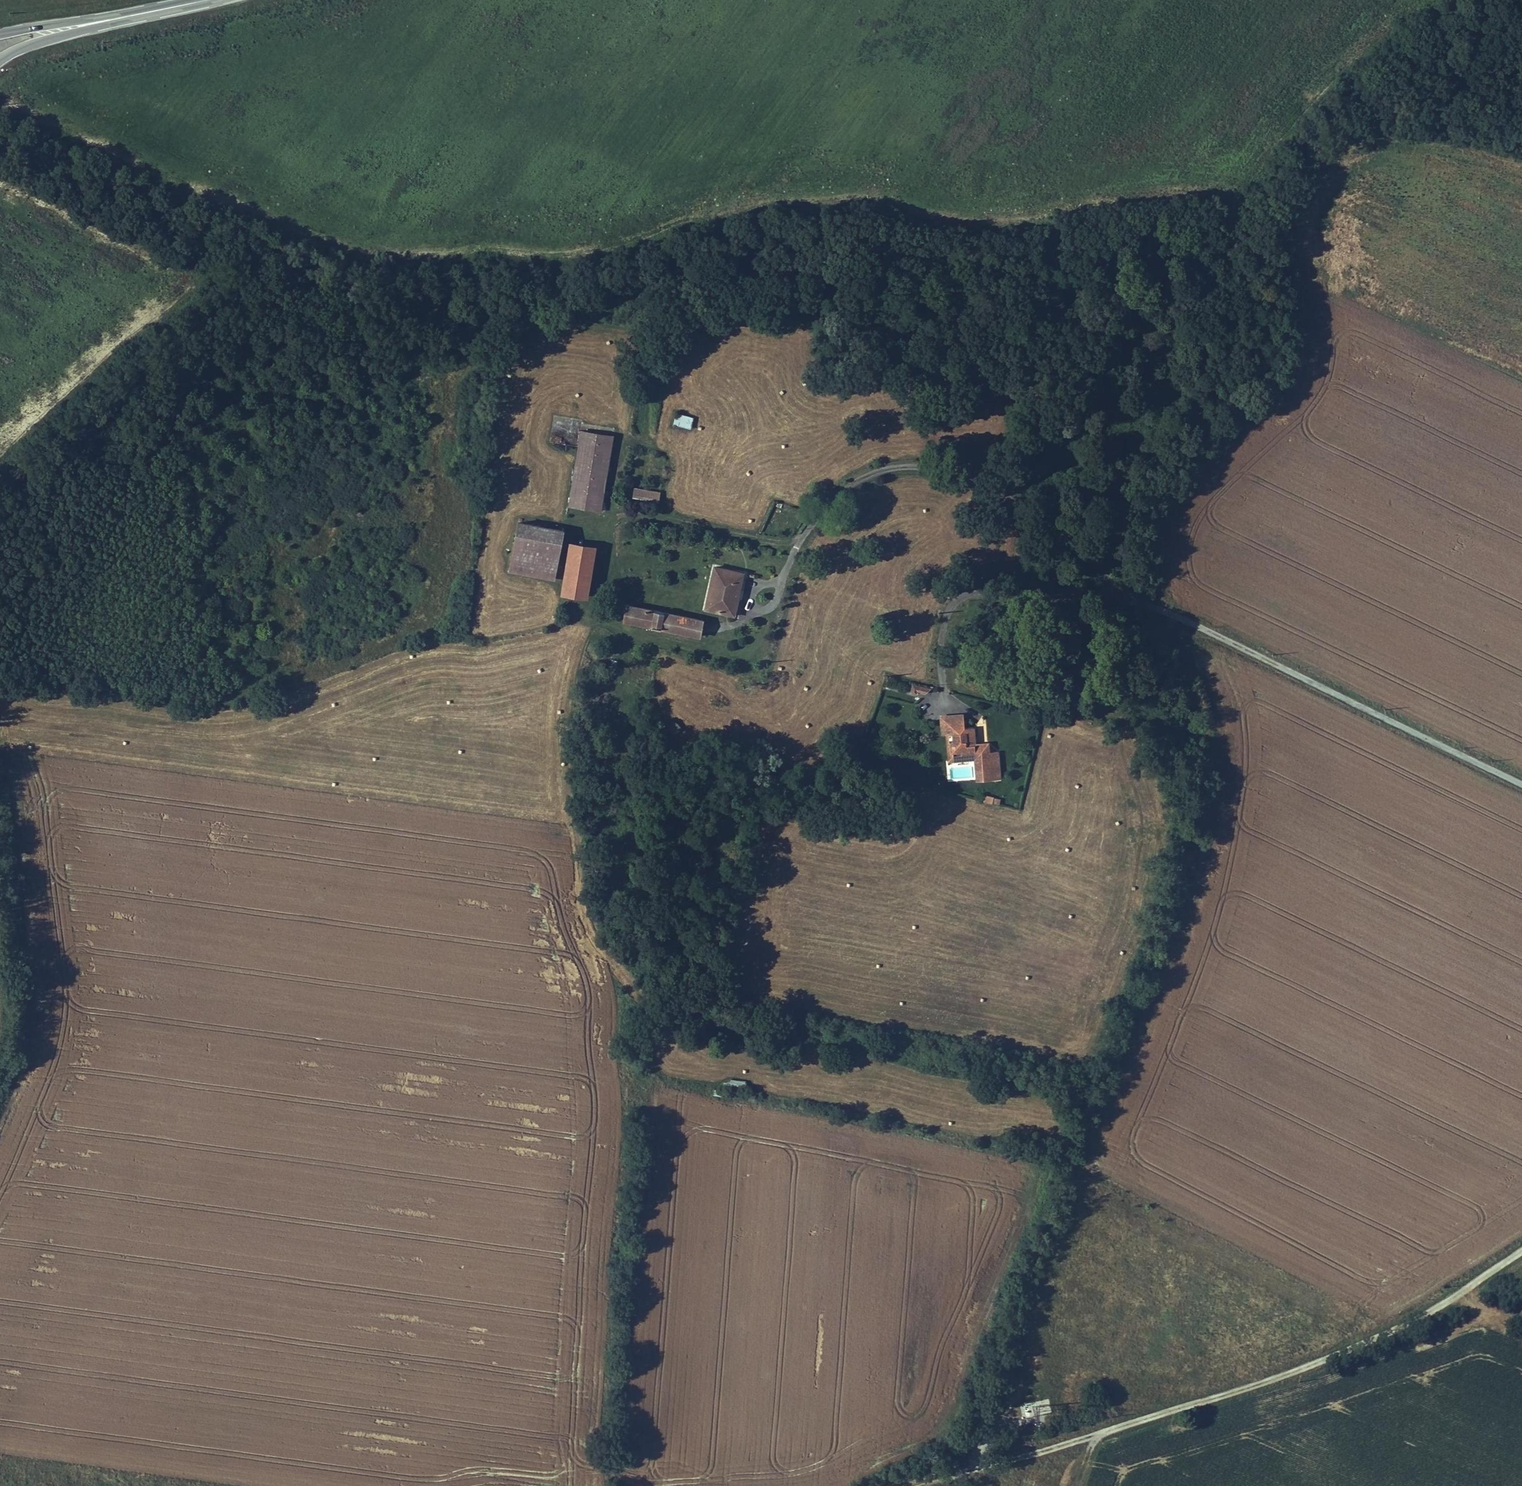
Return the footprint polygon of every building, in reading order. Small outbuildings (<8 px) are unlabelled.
[(675,412),(673,424),(690,427),(692,415),(675,412)] [(584,502),(596,505),(599,504),(610,431),(578,427),(566,500),(571,500),(584,502)] [(658,487),(633,482),(630,495),(657,499),(658,487)] [(560,527),(515,520),(506,566),(552,574),(560,527)] [(592,541),(568,537),(559,585),(585,589),(592,541)] [(744,568),(712,560),(700,607),(729,611),(733,591),(739,592),(744,568)] [(700,617),(623,601),(620,616),(658,623),(697,632),(700,617)] [(926,694),(928,686),(910,683),(909,691),(926,694)] [(962,709),(937,711),(938,731),(944,730),(963,729),(963,723),(962,709)] [(667,726),(673,735),(683,729),(676,719),(667,726)] [(963,723),(963,729),(944,730),(945,758),(971,757),(973,778),(999,776),(997,748),(987,748),(987,739),(974,739),(973,723),(963,723)] [(983,794),(983,800),(999,803),(999,796),(983,794)] [(1521,1335),(1521,1333),(1508,1327),(1506,1332),(1510,1333),(1509,1337),(1519,1342),(1521,1335)]
